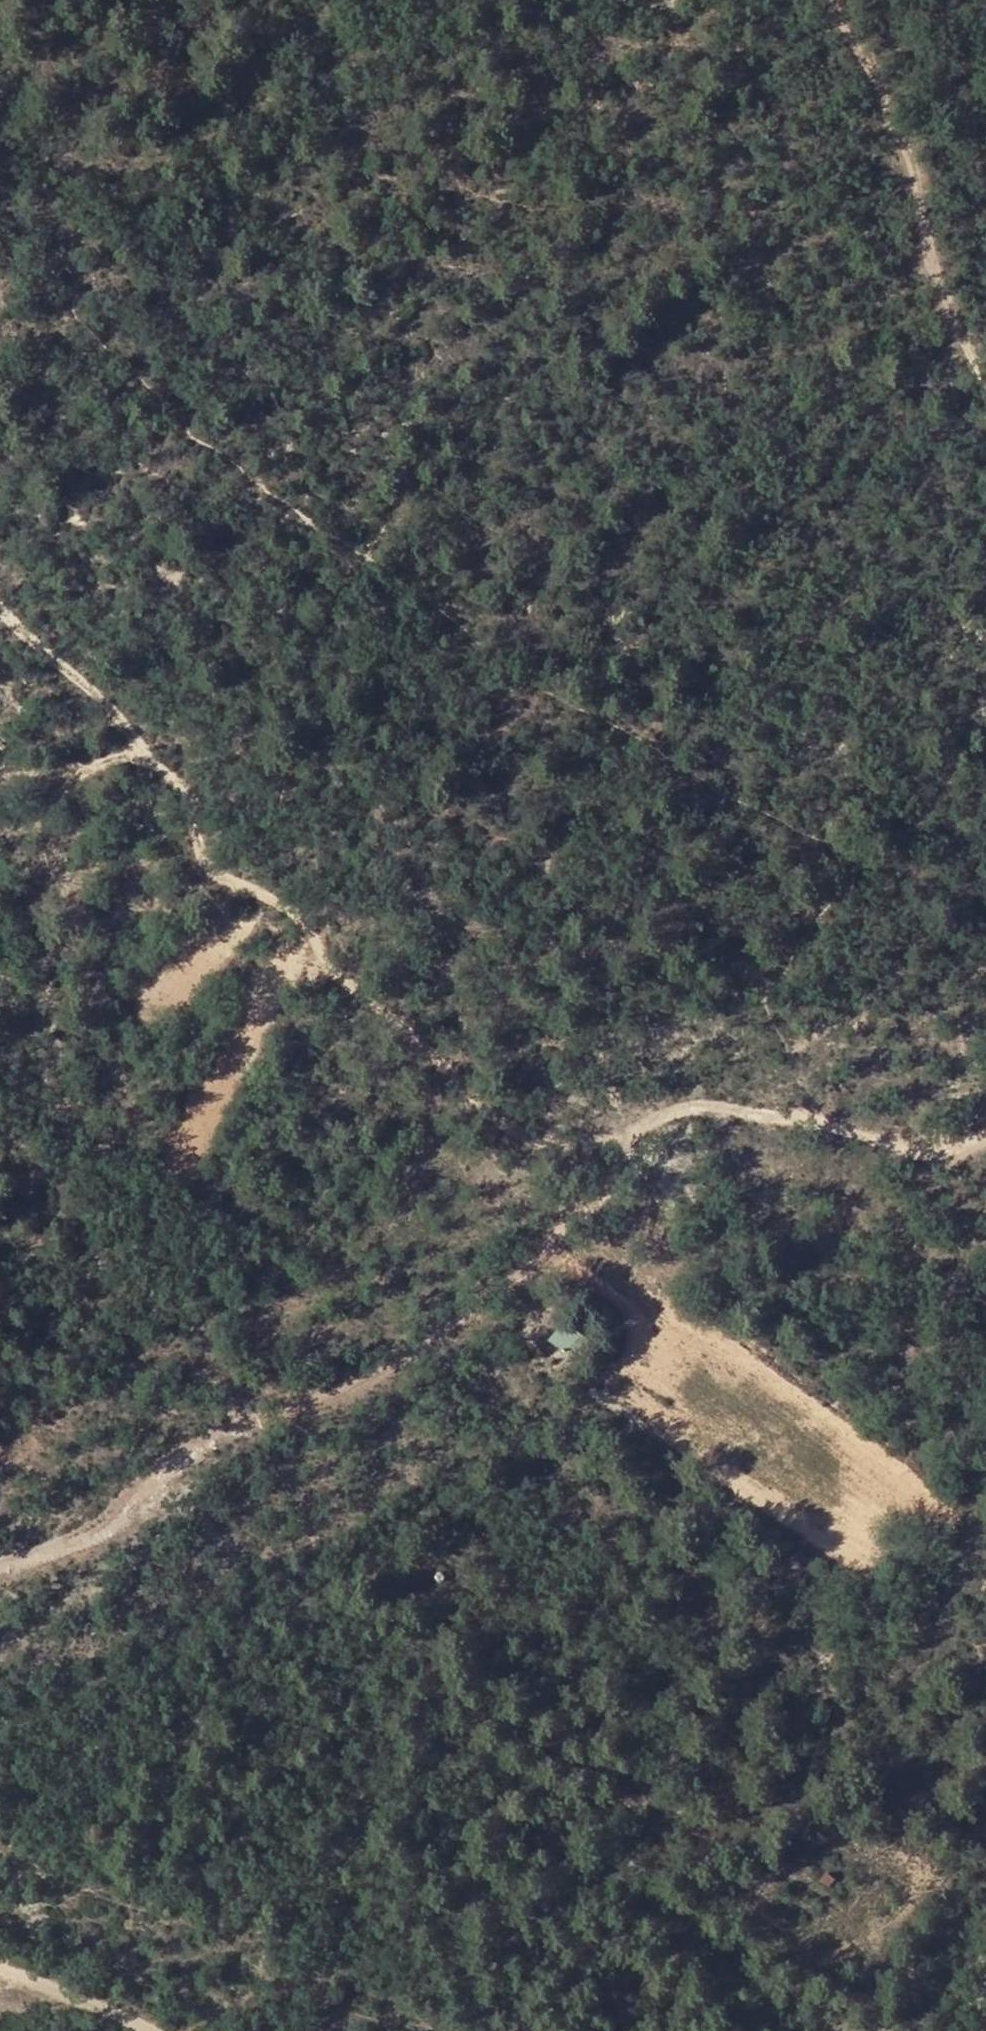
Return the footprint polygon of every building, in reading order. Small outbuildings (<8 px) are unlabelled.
[(572,1316),(556,1338),(572,1350),(588,1329),(572,1316)]
